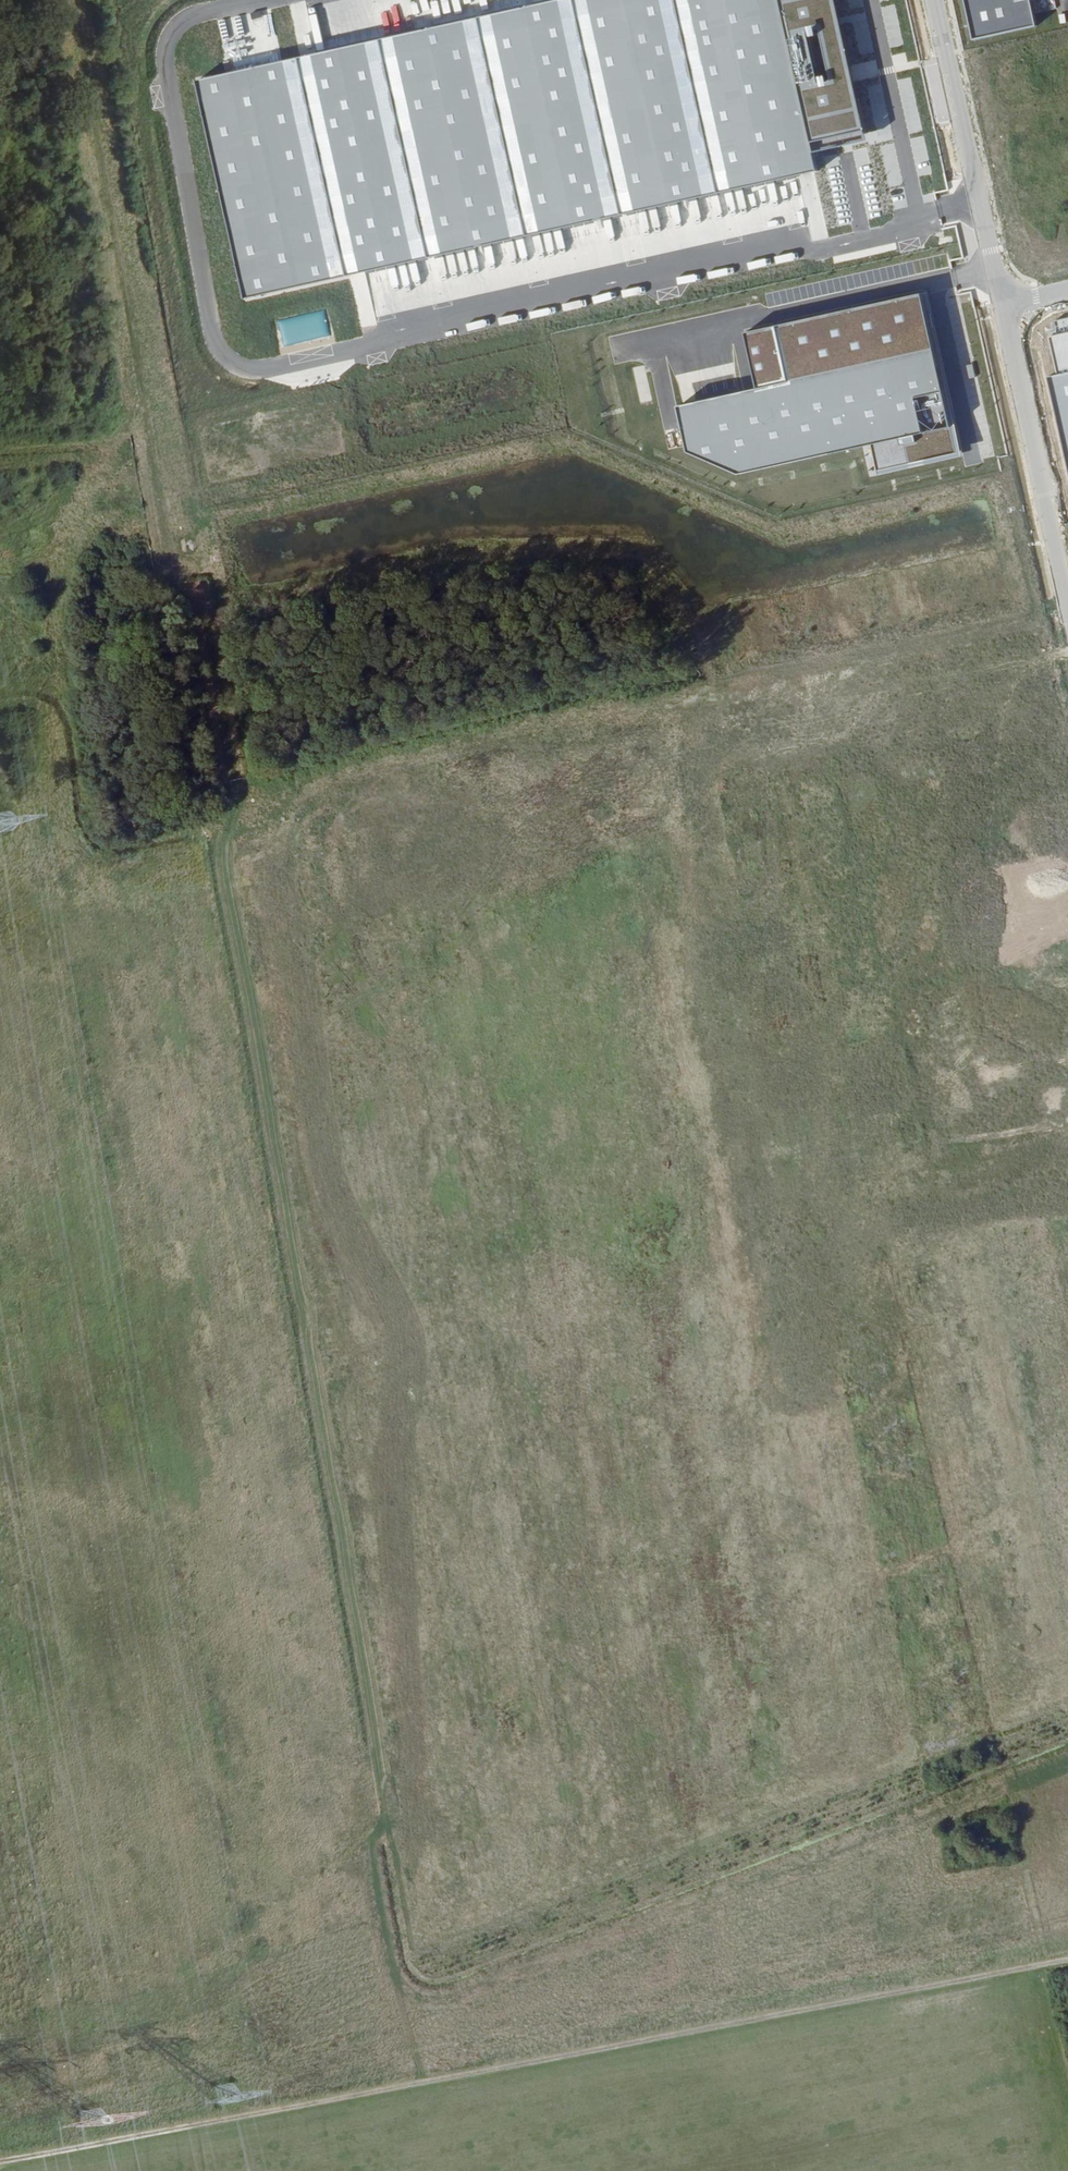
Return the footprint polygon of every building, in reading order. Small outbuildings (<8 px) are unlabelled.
[(197,80),(246,299),(819,171),(814,152),(868,140),(837,0),(555,0),(197,80)] [(1038,25),(1032,0),(1019,0),(1017,0),(966,0),(975,40),(1038,25)] [(747,331),(759,389),(680,406),(690,451),(740,473),(872,444),(879,475),(964,456),(927,292),(747,331)] [(1049,336),(1058,374),(1049,377),(1067,463),(1067,317),(1055,320),(1059,335),(1049,336)]
